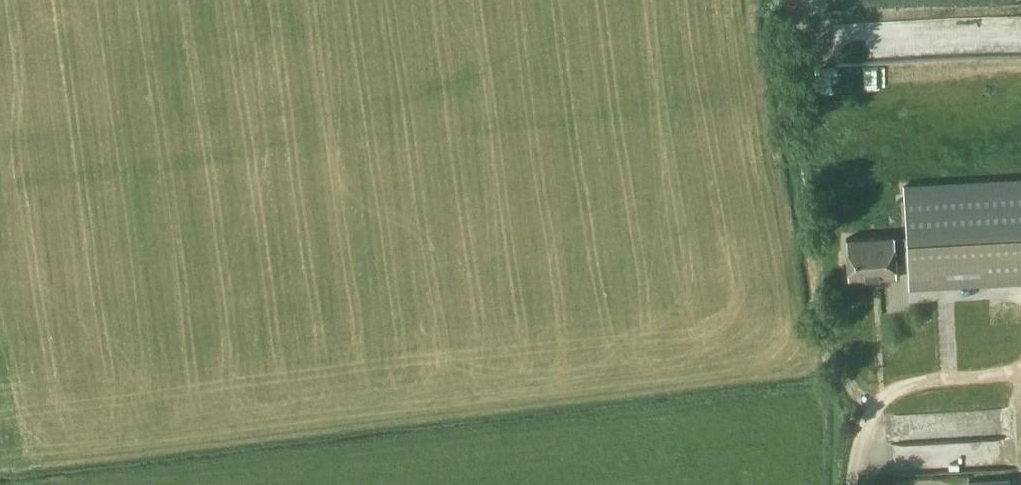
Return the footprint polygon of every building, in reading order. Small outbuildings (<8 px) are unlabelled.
[(902,187),(908,283),(1020,278),(1020,181),(902,187)] [(894,274),(891,236),(845,239),(848,277),(894,274)] [(1010,475),(968,477),(969,484),(1011,484),(1010,475)]
